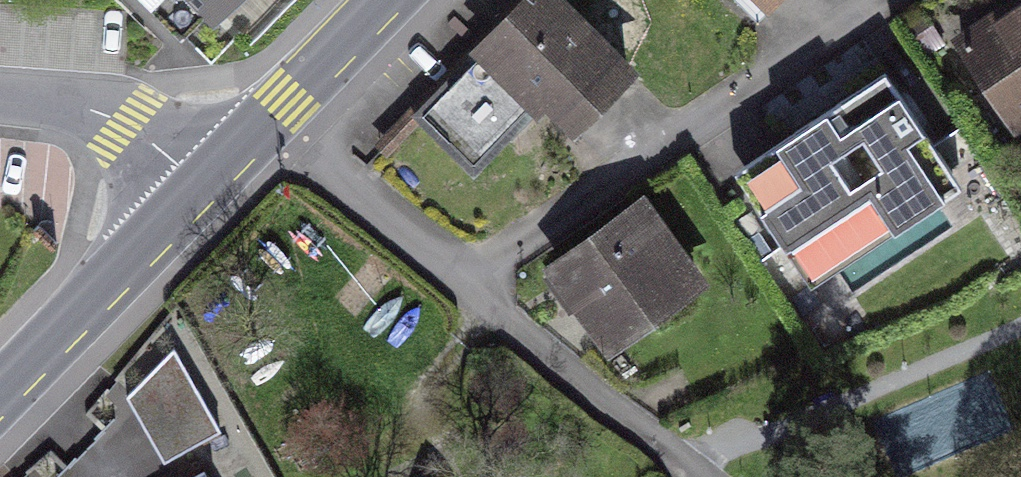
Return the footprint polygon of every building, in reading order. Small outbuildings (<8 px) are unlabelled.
[(213,17),(230,0),(196,0),(213,17)] [(567,0),(517,0),(471,47),(478,53),(446,86),(440,80),(412,109),(475,170),(534,110),(539,114),(546,106),(574,133),(637,68),(567,0)] [(1020,120),(1020,1),(965,38),(1020,121),(1020,120)] [(879,68),(729,169),(804,278),(953,177),(879,68)] [(708,284),(648,197),(548,265),(608,352),(708,284)] [(174,343),(128,395),(166,461),(223,428),(174,343)]
